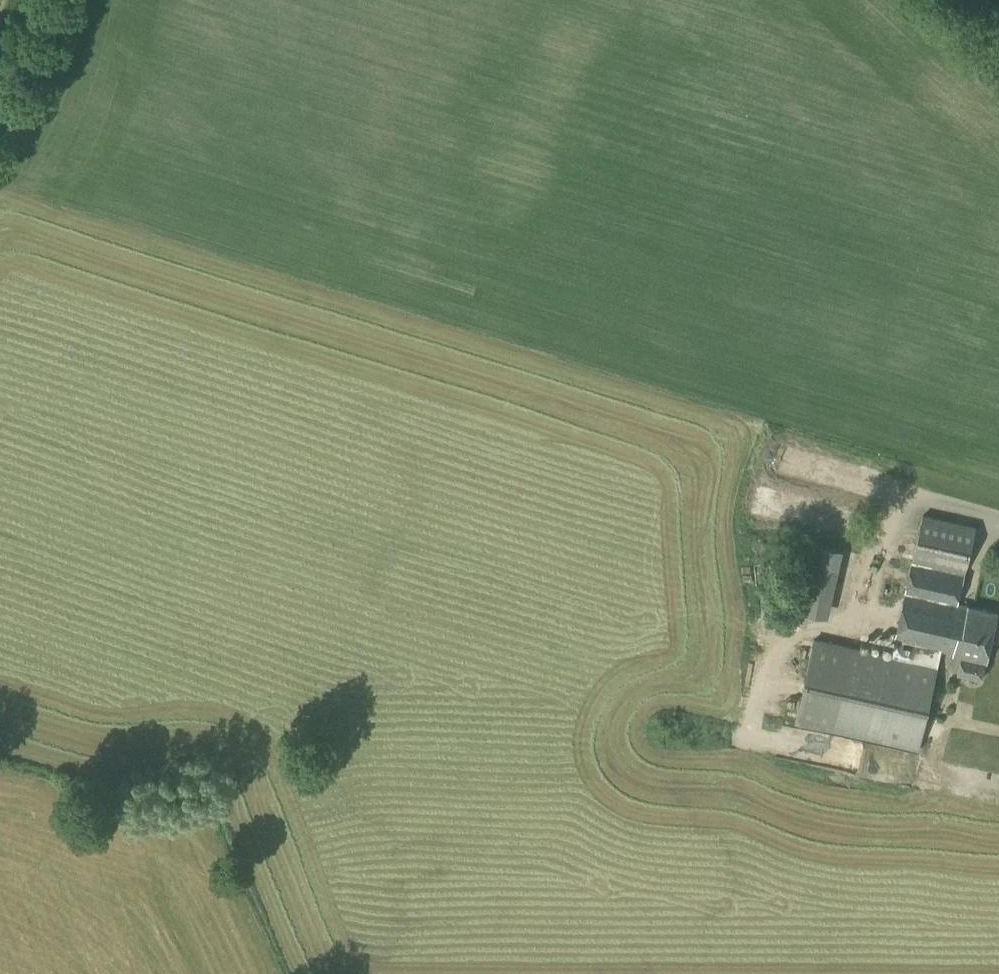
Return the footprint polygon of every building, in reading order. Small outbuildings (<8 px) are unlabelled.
[(794,723),(918,751),(940,650),(951,653),(950,655),(960,657),(956,674),(980,680),(983,662),(984,663),(996,612),(956,602),(975,526),(922,514),(891,655),(813,638),(794,723)] [(834,610),(848,543),(820,537),(805,604),(834,610)] [(779,618),(806,623),(808,613),(782,607),(779,618)]
